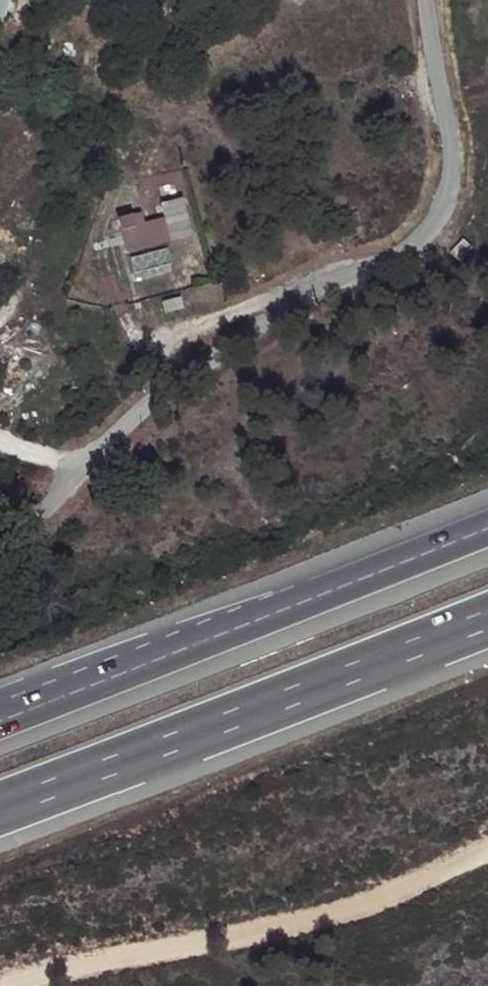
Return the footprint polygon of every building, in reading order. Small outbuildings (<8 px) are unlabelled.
[(128,216),(113,221),(123,254),(165,243),(160,220),(132,227),(128,216)]
